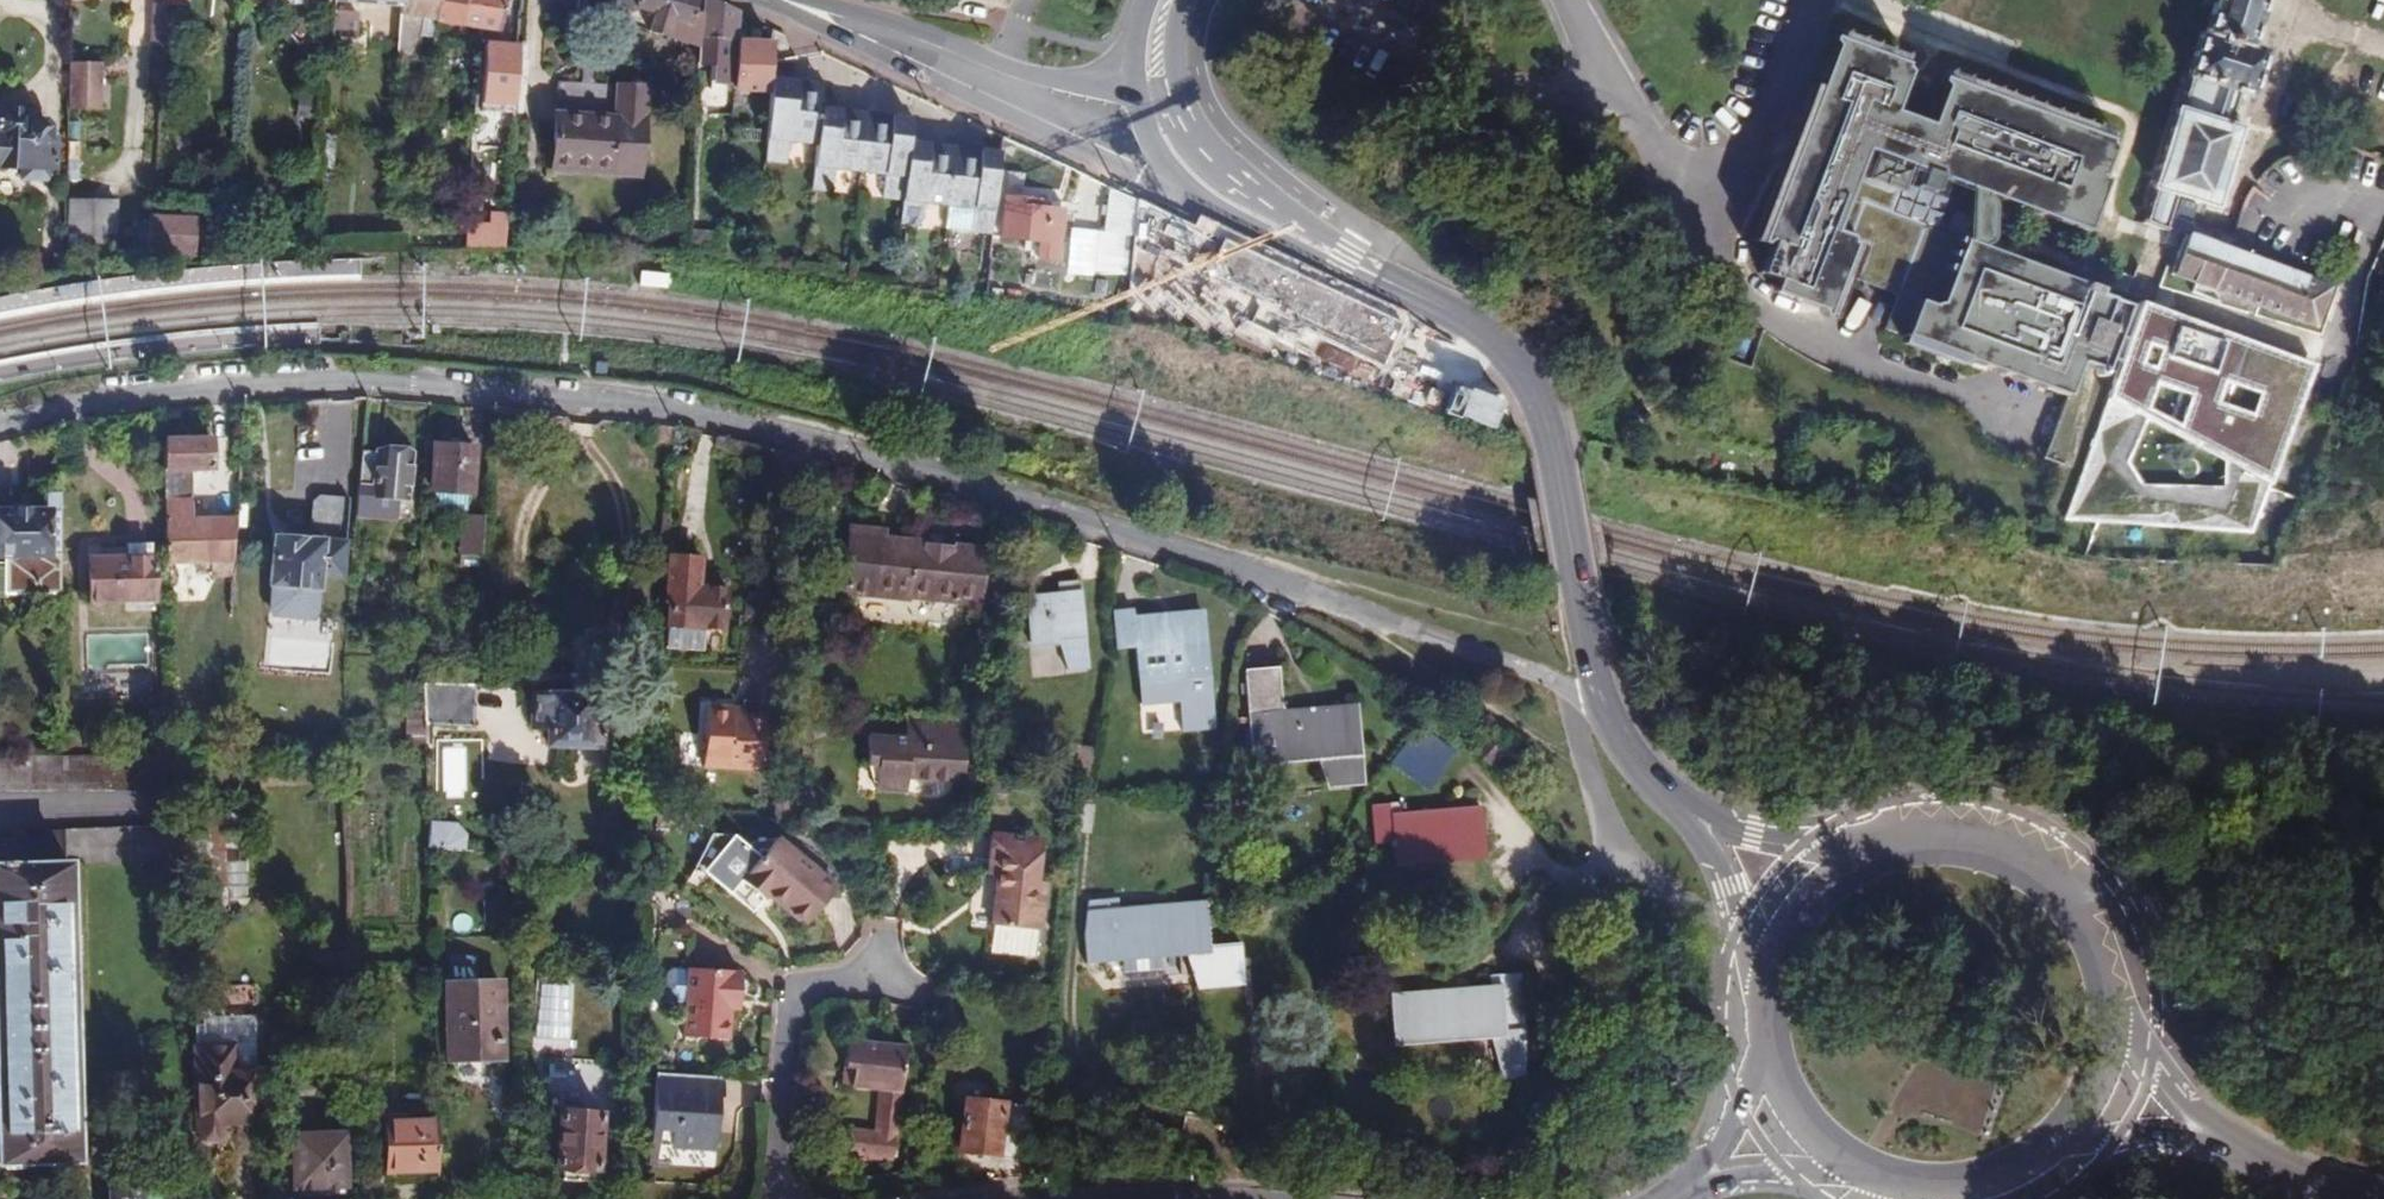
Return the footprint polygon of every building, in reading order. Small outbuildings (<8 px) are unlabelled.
[(496,33),(503,0),(335,0),(402,5),(401,14),(496,33)] [(575,11),(615,16),(616,12),(629,14),(634,10),(653,14),(648,34),(662,38),(668,20),(685,26),(689,12),(693,0),(576,0),(575,11)] [(815,143),(813,167),(811,189),(831,192),(833,169),(884,174),(881,197),(902,199),(908,142),(910,118),(895,116),(894,126),(889,125),(839,120),(834,119),(835,110),(819,108),(821,94),(790,90),(791,81),(769,79),(771,42),(754,41),(735,40),(737,12),(708,1),(707,0),(700,0),(699,14),(697,50),(697,63),(712,64),(710,83),(732,84),(732,87),(768,90),(764,160),(785,162),(787,140),(815,143)] [(2176,195),(2217,208),(2242,126),(2230,122),(2239,95),(2250,99),(2265,52),(2250,48),(2263,5),(2264,0),(2216,0),(2206,34),(2201,33),(2153,188),(2156,189),(2144,227),(2165,233),(2176,195)] [(333,11),(331,35),(355,37),(357,13),(333,11)] [(668,20),(662,38),(697,50),(699,14),(689,12),(685,26),(668,20)] [(1887,329),(2069,397),(2077,373),(2101,383),(2129,307),(2098,296),(2100,291),(1936,230),(1954,182),(2088,233),(2099,202),(2091,198),(2099,179),(2102,180),(2113,149),(2109,145),(2110,142),(1947,81),(1930,126),(1893,112),(1908,73),(1904,69),(1905,65),(1838,40),(1820,88),(1826,89),(1811,158),(1793,154),(1762,237),(1774,241),(1762,274),(1780,281),(1778,288),(1818,304),(1831,270),(1899,295),(1887,329)] [(513,111),(517,43),(482,41),(479,109),(513,111)] [(68,65),(67,108),(100,109),(100,65),(68,65)] [(822,84),(791,81),(790,90),(821,94),(822,84)] [(639,176),(645,88),(557,82),(552,162),(612,166),(611,174),(639,176)] [(2239,95),(2230,122),(2242,126),(2250,99),(2239,95)] [(21,169),(21,181),(50,182),(52,141),(47,140),(48,129),(41,122),(30,121),(30,113),(27,108),(2,107),(0,109),(0,167),(21,169)] [(864,113),(835,110),(834,119),(839,120),(889,125),(894,126),(895,116),(890,116),(864,113)] [(940,146),(908,142),(902,199),(899,223),(920,225),(923,202),(947,205),(946,229),(992,234),(1001,154),(972,150),(940,146)] [(612,166),(552,162),(551,170),(611,174),(612,166)] [(1136,201),(1108,188),(1102,232),(1099,231),(1093,276),(1127,275),(1136,201)] [(1037,202),(1002,198),(998,238),(1038,241),(1036,258),(1055,260),(1060,211),(1058,210),(1049,209),(1036,208),(1037,202)] [(116,201),(69,200),(68,254),(115,254),(116,201)] [(1049,209),(1058,210),(1059,203),(1051,202),(1049,209)] [(195,256),(198,216),(150,214),(148,254),(195,256)] [(467,229),(466,247),(505,248),(506,228),(467,225),(467,229)] [(689,231),(689,250),(721,256),(723,235),(689,231)] [(2173,275),(2319,328),(2333,290),(2187,237),(2173,275)] [(2315,364),(2141,299),(2063,514),(2247,529),(2315,364)] [(163,439),(166,562),(234,561),(237,519),(191,519),(190,469),(210,469),(209,438),(163,439)] [(433,445),(430,490),(471,493),(475,448),(433,445)] [(362,451),(359,487),(371,488),(370,497),(409,500),(413,455),(362,451)] [(467,493),(443,491),(441,515),(466,516),(467,493)] [(0,509),(0,557),(6,557),(7,593),(62,592),(62,556),(50,556),(49,512),(61,511),(61,494),(47,495),(46,509),(0,509)] [(466,517),(464,552),(485,553),(487,518),(466,517)] [(884,531),(850,528),(844,592),(910,598),(910,596),(979,603),(985,549),(947,545),(928,543),(883,539),(884,531)] [(270,585),(318,590),(319,576),(341,578),(344,543),(274,537),(270,585)] [(87,604),(157,602),(156,556),(154,556),(153,544),(128,545),(128,557),(86,558),(87,604)] [(701,559),(671,556),(667,601),(671,601),(669,626),(724,630),(727,603),(698,601),(701,559)] [(1024,620),(1026,643),(1054,640),(1062,670),(1084,668),(1078,582),(1055,583),(1056,595),(1022,598),(1023,610),(1024,620)] [(1138,679),(1209,672),(1205,626),(1204,627),(1203,612),(1181,614),(1183,628),(1134,633),(1138,679)] [(724,630),(669,626),(668,649),(723,653),(724,630)] [(1252,764),(1316,758),(1326,789),(1355,786),(1355,706),(1282,712),(1278,667),(1243,671),(1252,764)] [(473,684),(423,683),(424,712),(424,724),(471,726),(473,684)] [(549,732),(548,747),(601,748),(602,724),(591,724),(592,698),(533,696),(532,724),(549,725),(549,732)] [(734,709),(706,707),(702,767),(751,769),(751,767),(763,768),(766,715),(744,714),(734,714),(734,709)] [(406,742),(425,741),(424,724),(424,712),(405,712),(406,742)] [(963,784),(967,726),(911,723),(910,737),(870,735),(868,766),(878,767),(877,789),(907,792),(908,780),(963,784)] [(549,725),(532,724),(532,731),(549,732),(549,725)] [(1455,752),(1419,727),(1393,765),(1428,790),(1455,752)] [(1484,739),(1474,751),(1491,766),(1501,755),(1484,739)] [(1075,781),(1092,783),(1097,747),(1079,744),(1075,781)] [(0,756),(0,792),(172,790),(170,755),(0,756)] [(201,761),(176,761),(177,773),(200,773),(201,761)] [(1392,839),(1394,861),(1486,854),(1482,808),(1404,814),(1403,802),(1370,805),(1374,841),(1392,839)] [(774,803),(773,820),(793,821),(792,805),(774,803)] [(430,822),(428,851),(466,854),(467,835),(456,823),(430,822)] [(0,832),(0,1101),(1,1126),(3,1165),(82,1162),(69,865),(171,860),(169,825),(0,832)] [(1039,838),(994,833),(989,874),(998,876),(992,925),(1038,931),(1039,931),(1045,883),(1034,882),(1039,838)] [(837,887),(777,838),(741,881),(765,901),(768,897),(805,927),(837,887)] [(1241,945),(1209,947),(1205,902),(1118,909),(1118,898),(1087,900),(1083,937),(1086,965),(1113,962),(1112,957),(1184,951),(1196,988),(1244,984),(1241,945)] [(1038,931),(992,925),(989,953),(1034,959),(1038,931)] [(731,973),(732,970),(689,968),(692,930),(668,929),(666,966),(689,968),(684,1038),(728,1040),(730,1009),(739,1010),(741,974),(731,973)] [(1390,998),(1394,1042),(1490,1034),(1502,1080),(1524,1080),(1525,1024),(1521,975),(1489,978),(1489,983),(1492,983),(1493,989),(1390,998)] [(445,982),(447,1062),(504,1060),(502,980),(445,982)] [(573,1047),(576,982),(541,981),(538,1046),(573,1047)] [(254,1017),(211,1019),(215,1012),(209,1005),(201,1006),(196,1013),(201,1020),(201,1026),(195,1026),(199,1141),(222,1140),(221,1126),(258,1124),(254,1017)] [(845,1154),(894,1160),(906,1047),(845,1041),(841,1085),(880,1089),(875,1133),(848,1130),(845,1154)] [(723,1096),(724,1077),(655,1073),(650,1168),(671,1169),(672,1147),(717,1150),(720,1096),(723,1096)] [(964,1099),(958,1152),(998,1156),(1004,1103),(964,1099)] [(559,1111),(555,1167),(599,1170),(602,1113),(559,1111)] [(437,1173),(435,1119),(383,1120),(385,1174),(437,1173)] [(290,1135),(292,1189),(346,1187),(344,1133),(290,1135)] [(163,1187),(108,1188),(108,1198),(164,1198),(163,1187)]
